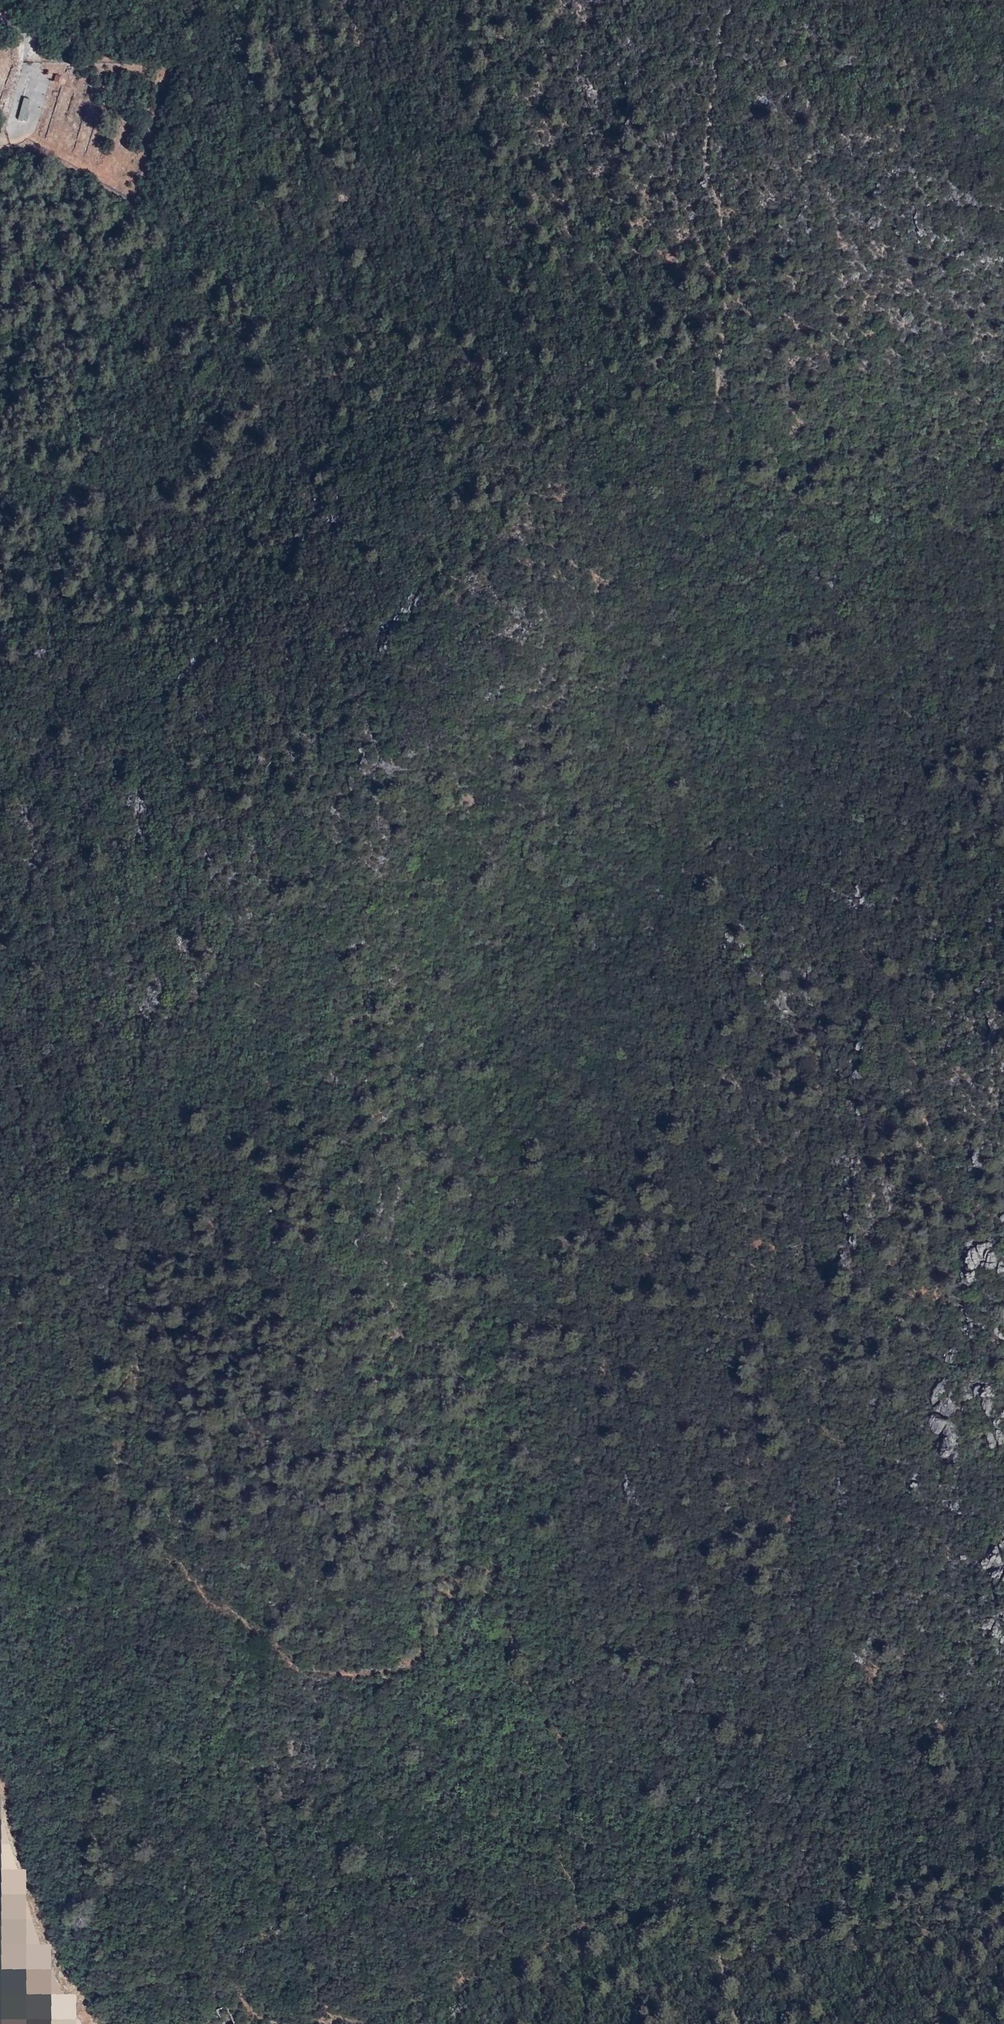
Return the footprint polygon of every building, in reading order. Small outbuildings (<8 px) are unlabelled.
[(27,78),(21,76),(15,97),(19,98),(14,115),(23,118),(29,95),(23,94),(27,78)] [(989,1241),(977,1242),(978,1249),(990,1248),(989,1241)] [(987,1258),(996,1259),(997,1250),(988,1249),(987,1258)]
